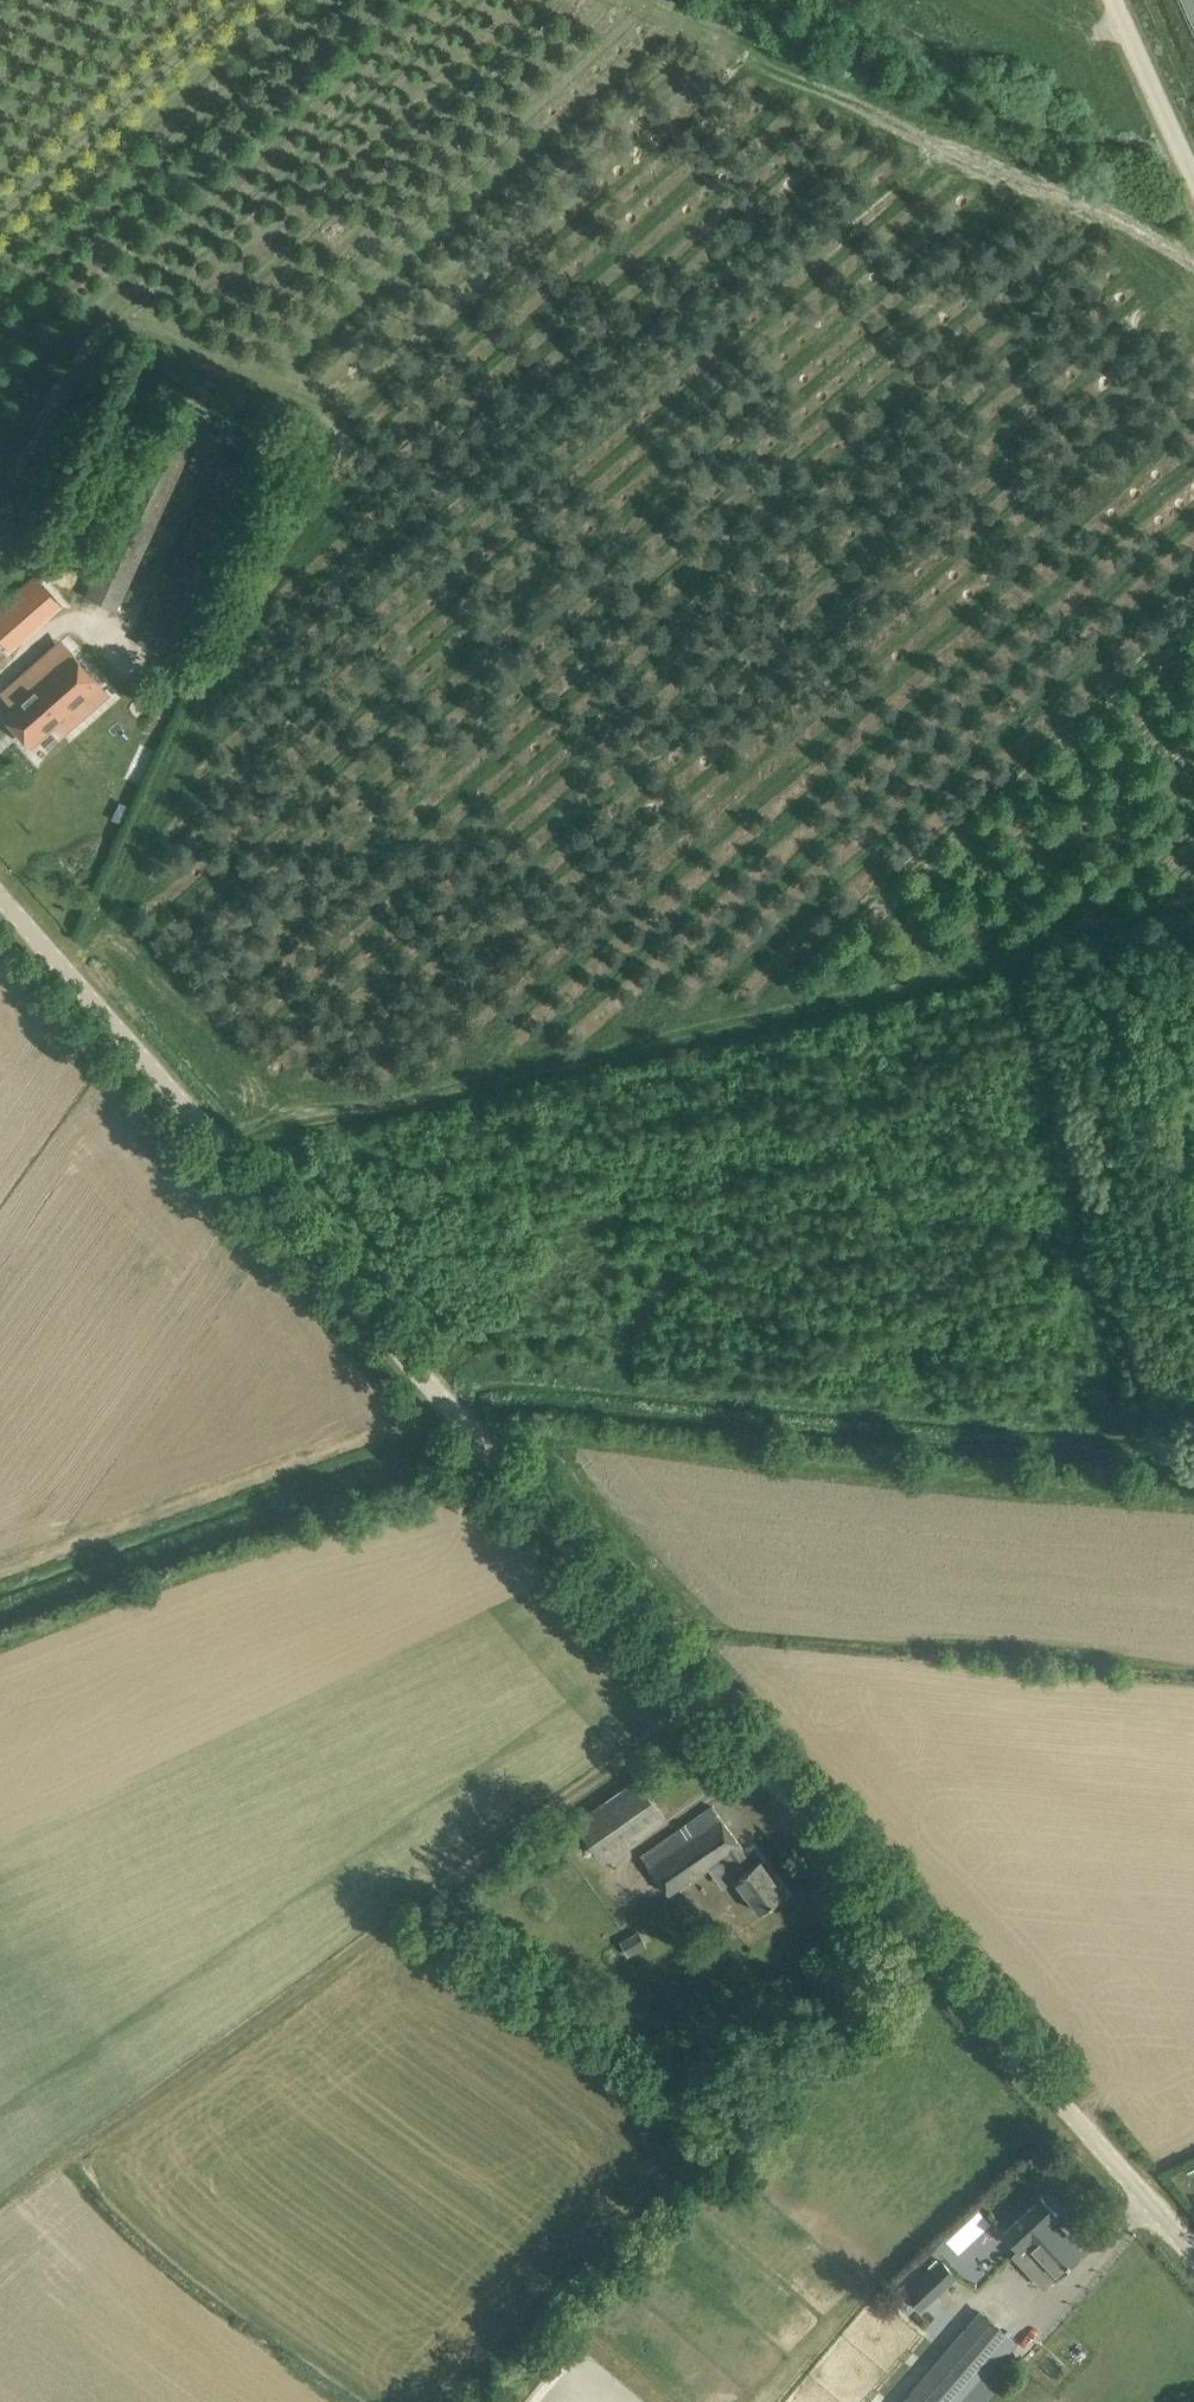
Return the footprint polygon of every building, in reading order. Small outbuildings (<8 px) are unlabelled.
[(166,421),(87,595),(118,610),(198,435),(166,421)] [(193,666),(274,487),(283,468),(247,451),(238,471),(220,463),(139,641),(193,666)] [(60,604),(35,575),(22,585),(23,586),(47,614),(60,604)] [(0,611),(0,637),(9,647),(21,636),(0,611)] [(65,733),(83,717),(109,694),(67,646),(30,678),(25,673),(2,693),(13,705),(4,712),(32,744),(56,723),(65,733)] [(120,801),(112,818),(121,822),(129,805),(120,801)] [(603,1861),(665,1817),(638,1778),(576,1822),(603,1861)] [(712,1805),(642,1856),(670,1896),(728,1853),(743,1872),(735,1878),(760,1912),(785,1894),(760,1859),(753,1864),(741,1849),(743,1848),(712,1805)] [(1044,2287),(1066,2267),(1083,2250),(1053,2218),(1058,2213),(1042,2196),(1004,2231),(1020,2248),(1014,2254),(1044,2287)] [(922,2310),(958,2276),(942,2259),(906,2293),(922,2310)] [(1016,2341),(980,2311),(903,2401),(984,2401),(1006,2376),(994,2366),(1016,2341)]
